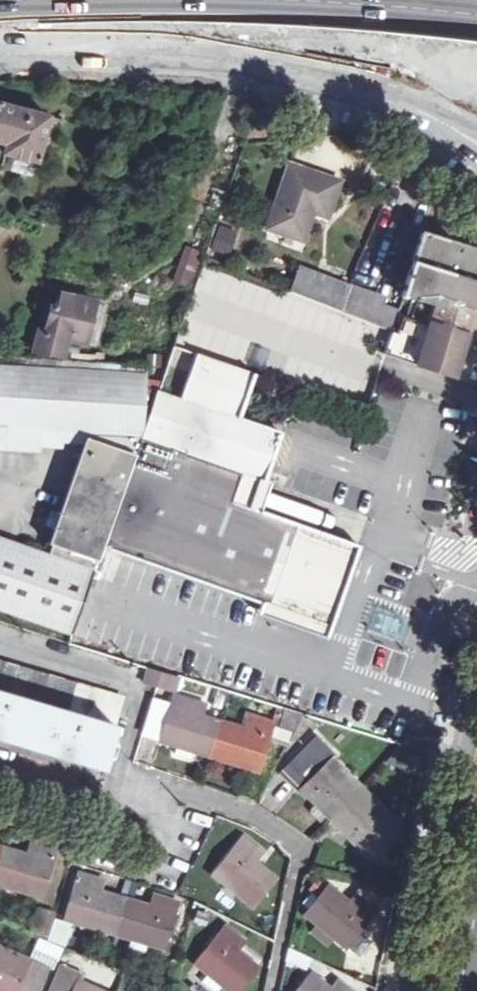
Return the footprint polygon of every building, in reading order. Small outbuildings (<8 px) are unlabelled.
[(2,153),(37,163),(49,116),(0,105),(0,161),(2,153)] [(310,211),(327,217),(340,184),(290,165),(268,228),(303,241),(311,218),(308,216),(310,211)] [(415,301),(439,308),(442,299),(472,309),(476,291),(476,250),(421,233),(400,297),(401,298),(415,301)] [(170,282),(189,290),(203,253),(185,246),(170,282)] [(291,292),(392,332),(397,314),(398,311),(383,305),(386,299),(351,285),(348,291),(299,272),(291,292)] [(49,334),(37,331),(31,352),(60,358),(65,338),(84,343),(93,302),(58,295),(54,309),(49,309),(44,326),(50,328),(49,334)] [(439,308),(415,301),(409,319),(463,337),(467,323),(472,309),(442,299),(439,308)] [(457,357),(463,337),(409,319),(403,316),(397,334),(392,332),(384,355),(451,377),(457,357)] [(280,433),(237,419),(253,374),(196,354),(181,399),(157,391),(141,437),(140,438),(102,547),(114,551),(262,602),(313,620),(318,604),(322,592),(340,598),(358,546),(251,508),(261,479),(265,480),(272,457),(280,433)] [(39,430),(141,437),(145,367),(0,357),(0,440),(1,440),(2,427),(39,430)] [(37,452),(39,430),(2,427),(1,440),(0,440),(0,450),(37,452)] [(140,438),(89,435),(47,555),(0,538),(0,610),(71,635),(102,547),(140,438)] [(325,637),(340,598),(322,592),(318,604),(313,620),(262,602),(258,613),(325,637)] [(375,606),(367,629),(399,640),(408,618),(375,606)] [(101,767),(122,698),(0,661),(0,737),(101,767)] [(144,682),(155,686),(160,672),(148,668),(144,682)] [(179,678),(160,672),(155,686),(174,692),(179,678)] [(191,750),(208,755),(218,723),(203,718),(194,715),(198,703),(172,695),(158,741),(175,746),(177,741),(192,745),(191,750)] [(194,715),(203,718),(207,706),(198,703),(194,715)] [(274,737),(288,743),(302,716),(283,710),(274,737)] [(242,730),(218,723),(208,755),(225,761),(227,756),(241,761),(240,766),(258,771),(272,725),(246,717),(242,730)] [(402,742),(416,747),(419,737),(405,733),(402,742)] [(325,815),(327,817),(358,785),(331,757),(334,754),(315,736),(281,770),(312,801),(325,815)] [(177,741),(175,746),(172,755),(188,760),(191,750),(192,745),(177,741)] [(388,815),(358,785),(327,817),(356,846),(362,840),(376,854),(399,831),(386,817),(388,815)] [(319,821),(325,815),(312,801),(305,807),(319,821)] [(238,896),(239,897),(252,907),(275,881),(255,863),(262,854),(241,837),(212,873),(224,884),(226,885),(229,882),(241,892),(238,896)] [(0,848),(0,849),(0,885),(7,887),(8,883),(24,888),(23,892),(40,897),(55,852),(29,844),(25,855),(0,848)] [(95,928),(114,934),(124,900),(96,891),(99,880),(76,873),(62,918),(80,924),(81,919),(97,924),(95,928)] [(226,885),(224,884),(222,887),(237,899),(239,897),(238,896),(241,892),(229,882),(226,885)] [(331,935),(332,937),(346,948),(360,930),(376,911),(364,901),(366,893),(357,890),(348,903),(327,887),(304,914),(316,925),(319,926),(322,923),(333,932),(331,935)] [(150,908),(124,900),(114,934),(131,939),(133,935),(148,940),(147,944),(165,949),(178,903),(154,897),(150,908)] [(31,933),(48,938),(53,921),(56,913),(39,908),(31,933)] [(65,924),(53,921),(48,938),(60,941),(65,924)] [(319,926),(316,925),(311,931),(326,944),(332,937),(331,935),(333,932),(322,923),(319,926)] [(221,984),(222,986),(229,990),(239,990),(257,969),(236,951),(243,942),(224,926),(194,963),(208,974),(209,975),(212,971),(224,980),(221,984)] [(133,935),(131,939),(130,943),(146,948),(147,944),(148,940),(133,935)] [(42,953),(58,960),(64,947),(48,941),(42,953)] [(0,948),(0,990),(38,990),(48,969),(0,948)] [(209,975),(208,974),(205,977),(219,989),(222,986),(221,984),(224,980),(212,971),(209,975)] [(310,974),(296,990),(330,990),(310,974)] [(76,981),(71,990),(100,990),(76,981)] [(338,982),(330,990),(348,990),(338,982)]
